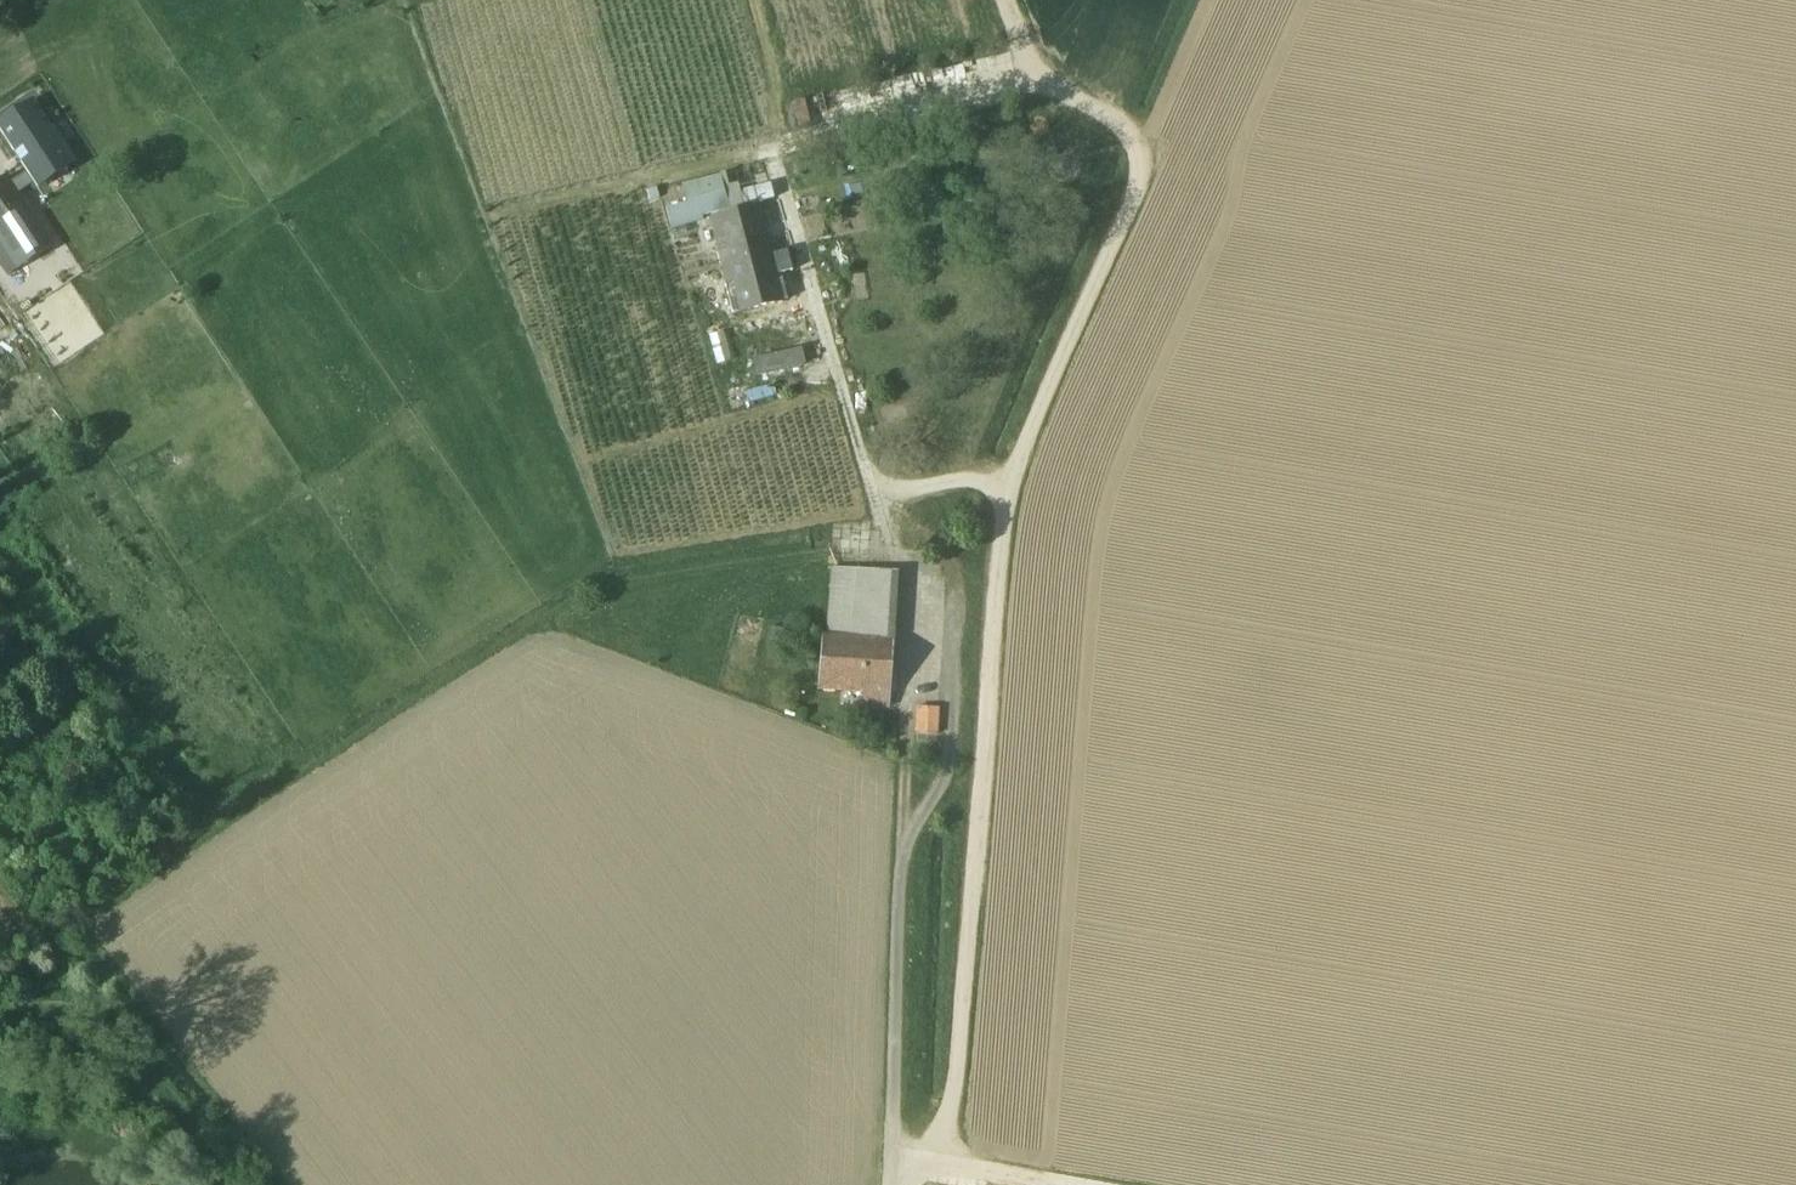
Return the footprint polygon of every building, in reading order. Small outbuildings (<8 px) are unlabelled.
[(74,162),(34,103),(0,125),(0,136),(36,187),(74,162)] [(721,265),(773,253),(760,205),(731,213),(721,175),(683,185),(687,202),(667,207),(672,227),(705,218),(705,216),(708,215),(721,265)] [(11,330),(55,307),(0,203),(0,309),(11,330)] [(721,265),(706,268),(709,278),(724,274),(726,281),(724,284),(731,312),(790,297),(782,267),(793,264),(789,250),(773,253),(721,265)] [(802,348),(752,359),(756,376),(806,364),(802,348)] [(817,374),(788,382),(792,394),(820,387),(817,374)] [(767,388),(729,398),(733,411),(770,401),(767,388)] [(894,639),(890,639),(894,571),(831,567),(826,636),(822,635),(819,690),(861,692),(861,707),(890,708),(894,639)] [(781,641),(783,628),(771,626),(769,638),(781,641)] [(916,733),(939,735),(940,707),(917,705),(916,733)]
